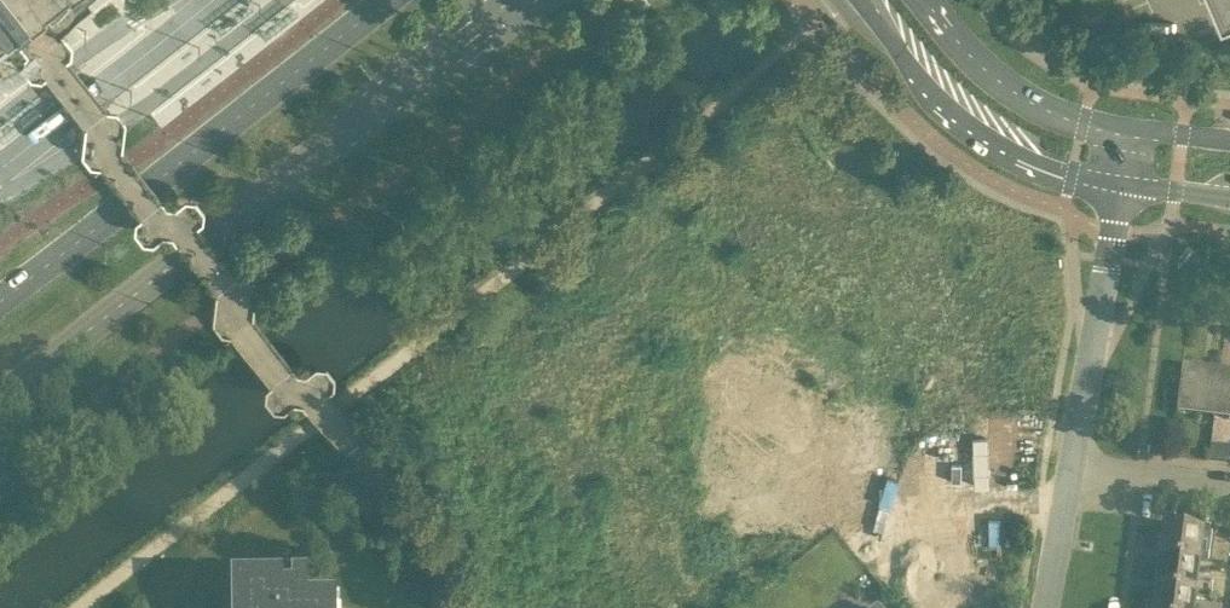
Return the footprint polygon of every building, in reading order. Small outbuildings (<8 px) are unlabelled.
[(17,32),(18,32),(30,22),(46,10),(46,11),(49,9),(47,6),(52,2),(54,0),(0,0),(0,46),(17,32)] [(1212,417),(1218,369),(1181,365),(1175,412),(1212,417)] [(1218,369),(1212,417),(1229,419),(1229,371),(1218,369)] [(1162,528),(1158,560),(1200,565),(1210,566),(1214,536),(1204,535),(1204,533),(1162,528)] [(1200,565),(1158,560),(1155,591),(1197,596),(1200,565)] [(336,607),(307,607),(307,603),(308,603),(308,585),(291,586),(292,596),(283,596),(282,586),(231,587),(231,590),(234,589),(235,600),(231,600),(231,607),(336,607)] [(1155,591),(1152,607),(1195,607),(1197,596),(1155,591)]
